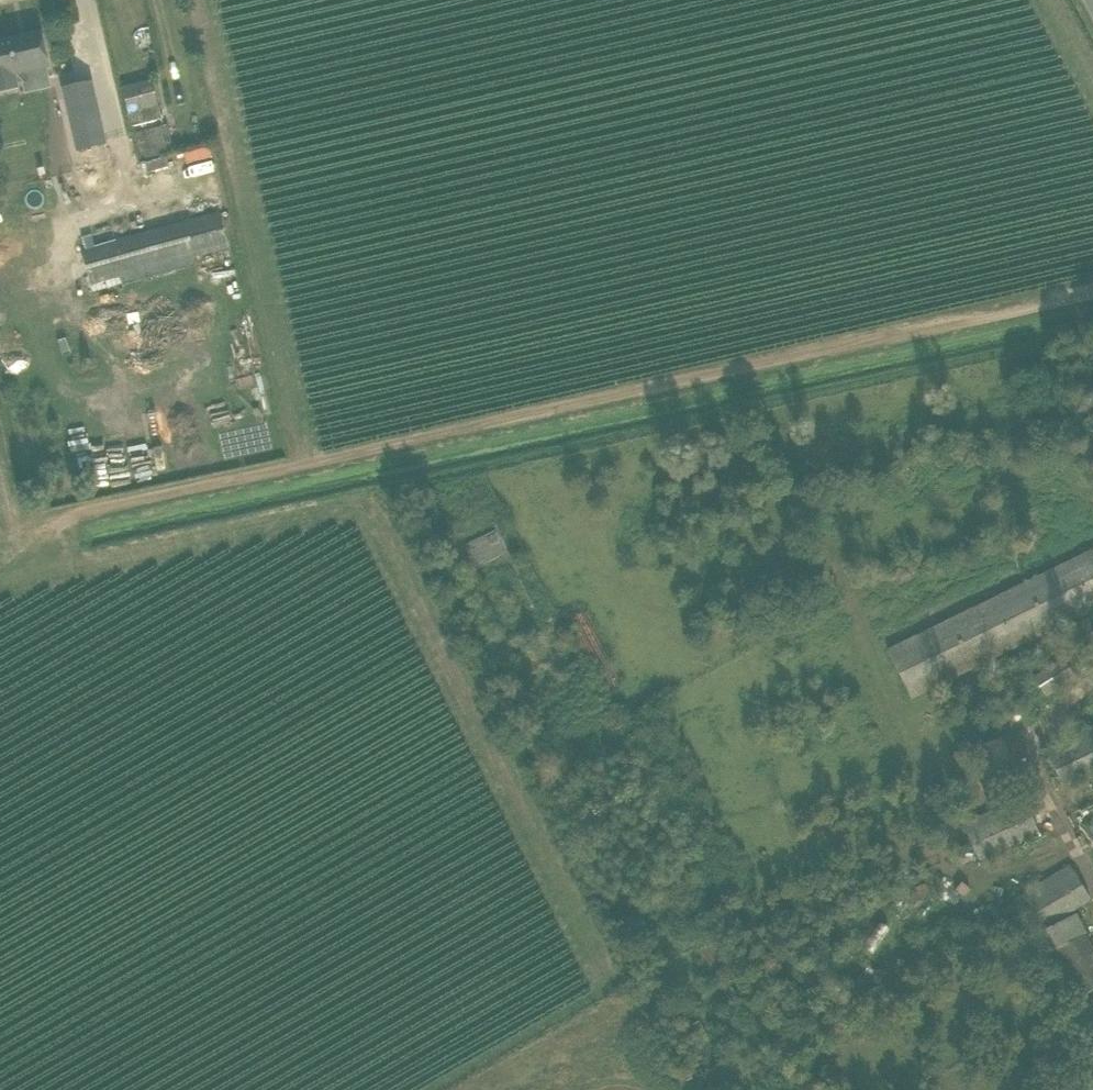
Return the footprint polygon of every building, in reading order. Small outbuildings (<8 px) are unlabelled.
[(137,33),(138,39),(144,44),(152,42),(150,31),(137,33)] [(49,67),(41,32),(0,41),(0,92),(18,88),(15,75),(49,67)] [(151,80),(122,87),(132,127),(161,120),(151,80)] [(64,87),(71,120),(99,114),(92,81),(64,87)] [(107,148),(99,114),(71,120),(78,154),(107,148)] [(167,125),(133,134),(141,163),(175,154),(167,125)] [(219,212),(80,251),(91,287),(229,248),(219,212)] [(500,530),(468,540),(474,562),(506,552),(500,530)] [(887,650),(911,699),(1092,610),(1092,548),(887,650)] [(1092,648),(1092,615),(1068,627),(1080,654),(1092,648)] [(1062,658),(1035,675),(1048,695),(1075,678),(1062,658)] [(1044,750),(1062,787),(1092,772),(1092,726),(1044,750)] [(962,825),(979,861),(1039,833),(1022,797),(962,825)] [(1034,935),(1090,900),(1068,864),(1012,900),(1034,935)] [(1081,998),(1092,992),(1092,937),(1080,912),(1046,930),(1081,998)]
